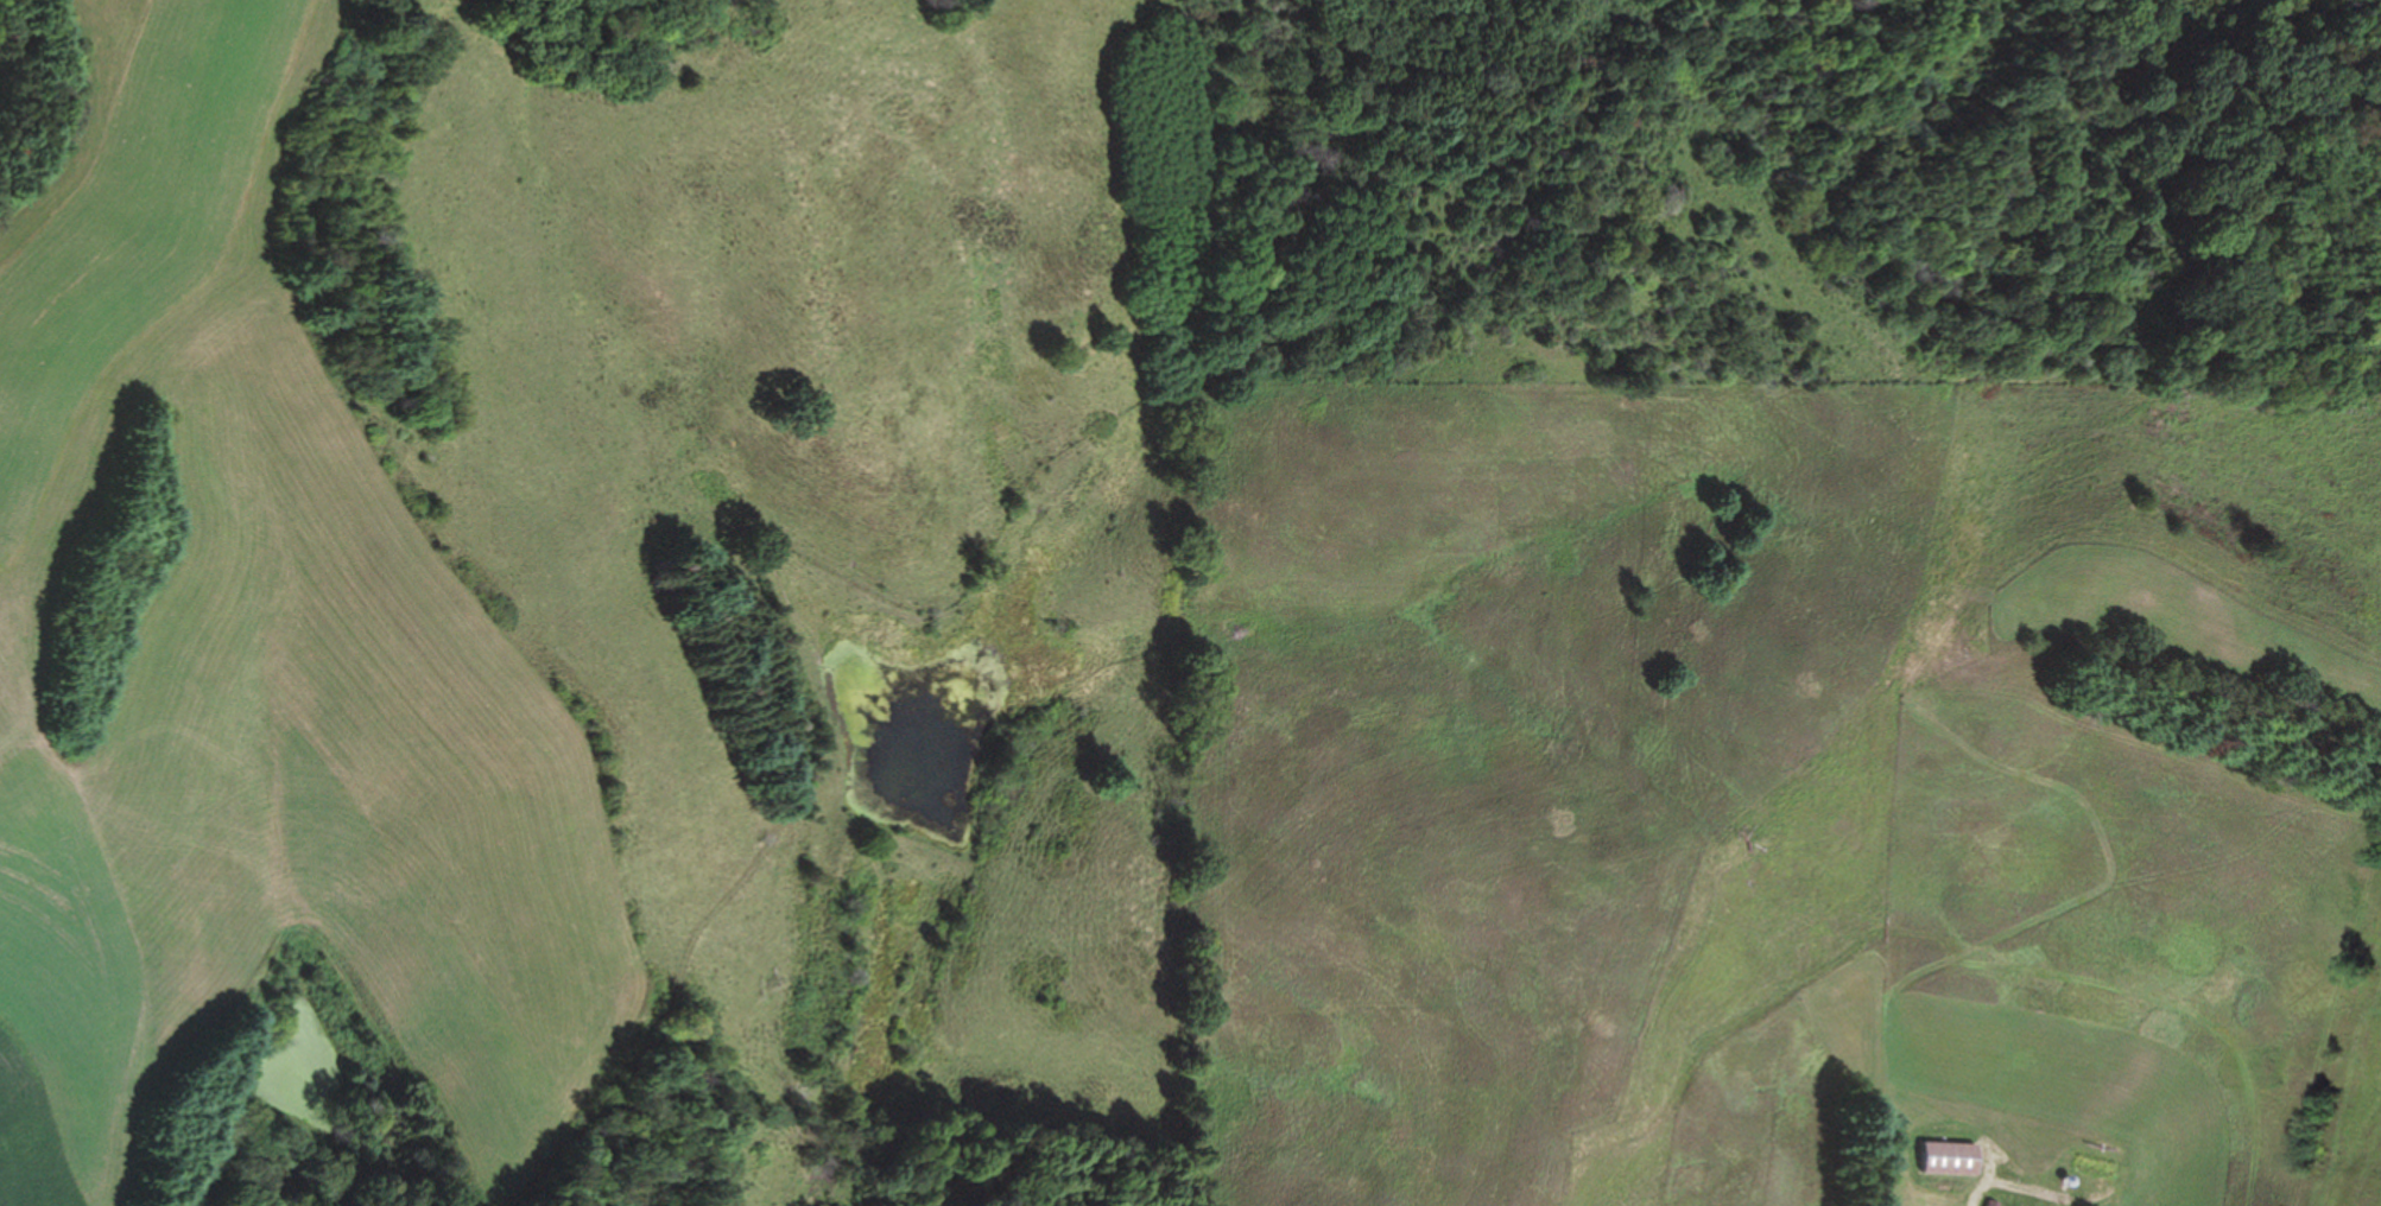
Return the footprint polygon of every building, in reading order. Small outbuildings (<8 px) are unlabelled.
[(1926,1178),(1981,1178),(1981,1146),(1926,1146),(1926,1178)]
